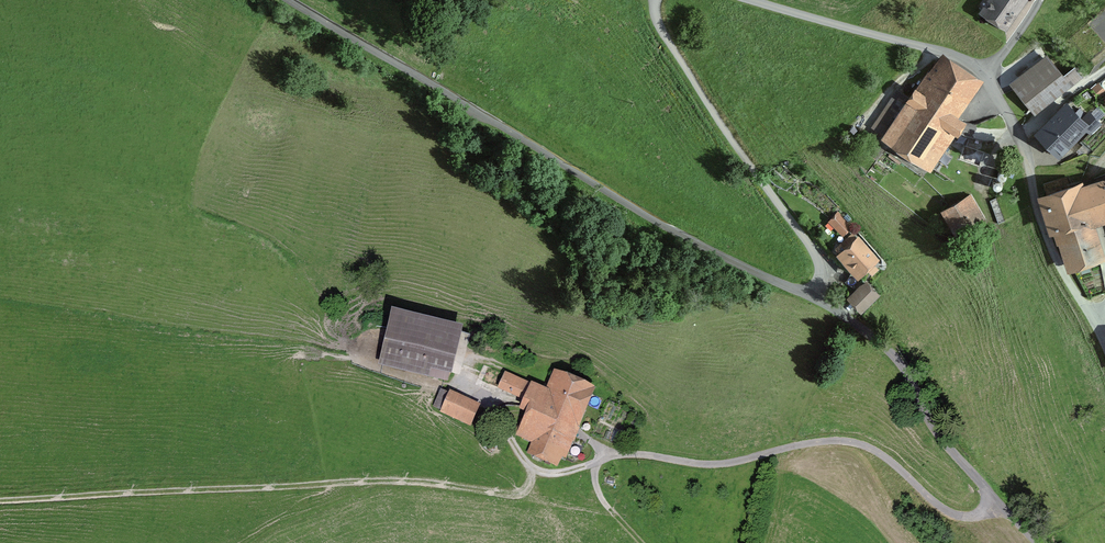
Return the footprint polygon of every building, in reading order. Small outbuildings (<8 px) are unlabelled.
[(1005,25),(1022,0),(992,0),(985,11),(1005,25)] [(956,133),(956,134),(965,122),(952,114),(974,81),(941,59),(928,80),(923,77),(910,97),(899,90),(874,127),(938,170),(949,154),(944,150),(956,133)] [(1016,89),(1030,107),(1065,79),(1064,77),(1051,61),(1016,89)] [(1082,78),(1075,69),(1064,77),(1065,79),(1071,86),(1082,78)] [(1098,97),(1104,91),(1104,90),(1099,83),(1092,90),(1098,97)] [(1093,151),(1104,138),(1104,137),(1095,127),(1099,123),(1088,113),(1086,115),(1079,108),(1074,113),(1068,107),(1041,134),(1057,150),(1084,124),(1091,131),(1082,140),(1093,151)] [(1100,256),(1089,224),(1104,219),(1104,180),(1085,187),(1083,183),(1044,195),(1045,197),(1046,197),(1049,209),(1052,217),(1051,217),(1052,219),(1053,219),(1055,226),(1054,226),(1060,241),(1064,240),(1072,264),(1100,256)] [(970,223),(979,218),(967,198),(944,211),(959,235),(972,227),(970,223)] [(833,219),(845,232),(853,225),(841,212),(833,219)] [(841,253),(859,274),(876,259),(858,239),(850,246),(845,241),(839,246),(841,253)] [(850,275),(846,282),(859,291),(864,284),(850,275)] [(876,294),(866,284),(859,291),(853,297),(863,307),(876,294)] [(455,347),(467,350),(471,335),(419,322),(420,317),(409,315),(408,320),(393,316),(382,362),(426,373),(428,364),(449,369),(455,347)] [(573,443),(574,443),(597,391),(555,373),(547,391),(535,418),(541,421),(532,443),(527,455),(558,468),(562,459),(565,460),(573,443)] [(541,421),(535,418),(547,391),(505,374),(497,391),(524,403),(520,412),(527,415),(524,420),(522,419),(514,436),(532,443),(541,421)] [(456,398),(448,414),(470,424),(477,408),(456,398)]
